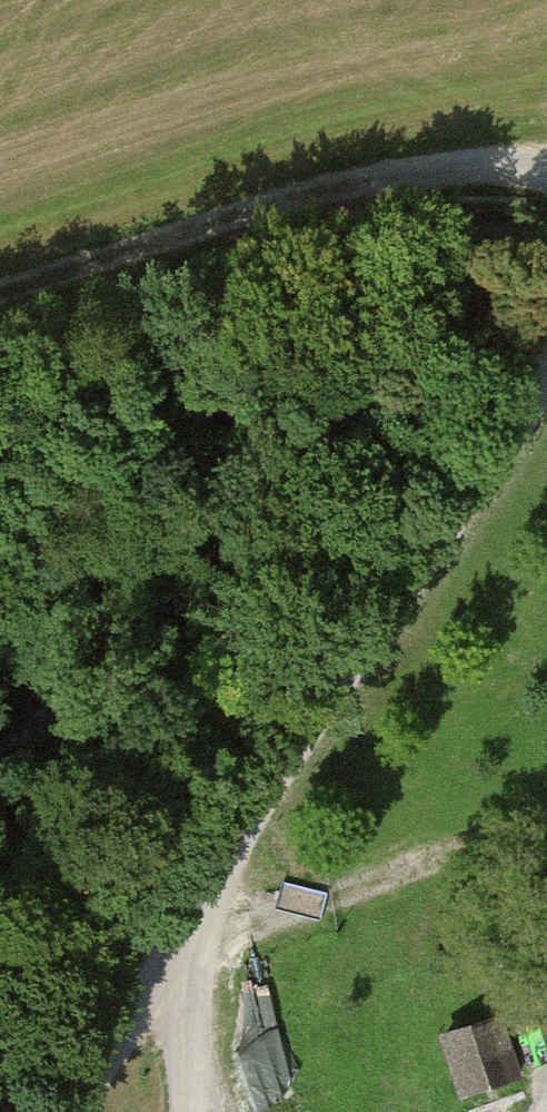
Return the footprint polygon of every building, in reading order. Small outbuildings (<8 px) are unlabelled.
[(500,1022),(445,1040),(464,1096),(519,1077),(500,1022)]
